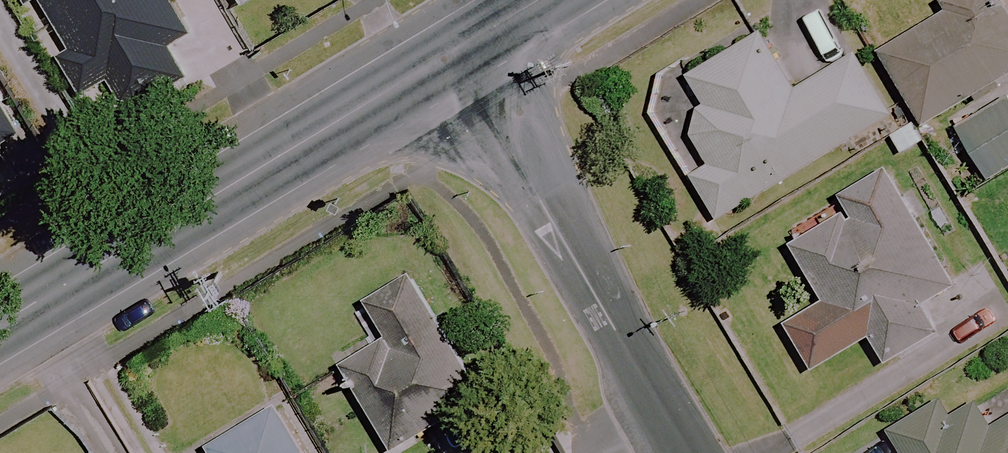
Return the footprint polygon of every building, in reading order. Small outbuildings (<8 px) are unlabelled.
[(75,111),(116,89),(126,108),(187,75),(169,40),(187,30),(170,0),(14,0),(75,111)] [(996,0),(980,0),(884,53),(925,128),(1007,83),(1007,23),(996,0)] [(795,93),(761,37),(691,80),(705,102),(692,134),(711,165),(691,177),(719,223),(891,118),(854,57),(795,93)] [(1007,99),(956,131),(989,182),(1007,170),(1007,100),(1007,99)] [(21,138),(0,103),(0,150),(21,138)] [(823,227),(792,245),(802,262),(827,303),(787,327),(815,374),(871,340),(888,367),(976,313),(887,168),(814,213),(823,227)] [(433,313),(343,368),(394,452),(398,452),(486,400),(433,313)] [(955,420),(946,404),(893,436),(903,452),(1007,452),(1007,388),(955,420)] [(279,404),(213,443),(219,452),(308,452),(279,404)]
